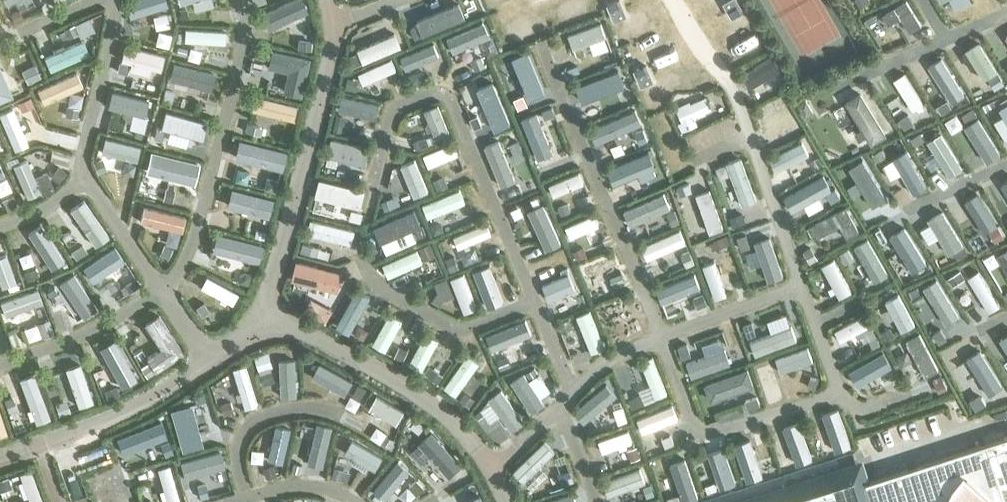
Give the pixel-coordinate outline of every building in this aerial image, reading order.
[(26,16),(21,6),(17,8),(15,4),(13,5),(11,2),(10,3),(8,0),(3,0),(13,22),(26,16)] [(164,2),(163,0),(132,0),(128,1),(131,12),(164,2)] [(308,12),(303,0),(289,0),(262,13),(269,29),(308,12)] [(171,34),(168,14),(153,16),(156,30),(160,29),(162,36),(171,34)] [(417,41),(449,27),(445,16),(426,23),(425,19),(415,23),(417,27),(412,29),(417,41)] [(492,52),(481,22),(470,27),(481,56),(492,52)] [(601,38),(596,27),(566,39),(570,49),(587,43),(589,48),(598,45),(596,40),(601,38)] [(225,43),(226,31),(185,29),(185,41),(196,41),(196,46),(204,46),(204,42),(225,43)] [(351,57),(349,68),(350,69),(402,46),(396,33),(358,49),(359,51),(350,55),(351,57)] [(83,40),(45,57),(51,71),(89,54),(83,40)] [(123,55),(162,65),(165,54),(126,44),(123,55)] [(429,56),(425,45),(399,56),(404,67),(415,62),(417,66),(427,62),(425,57),(429,56)] [(310,58),(273,49),(268,68),(287,73),(283,92),(301,96),(310,58)] [(495,61),(508,91),(519,87),(506,57),(495,61)] [(364,84),(396,70),(391,59),(359,73),(364,84)] [(501,96),(487,63),(476,68),(489,100),(501,96)] [(171,80),(212,90),(215,73),(175,64),(171,80)] [(41,77),(35,65),(22,71),(28,83),(41,77)] [(0,66),(0,102),(13,96),(0,66)] [(751,88),(766,79),(758,66),(743,76),(751,88)] [(44,104),(83,86),(77,73),(38,90),(44,104)] [(618,106),(604,74),(593,78),(606,111),(618,106)] [(548,99),(543,88),(512,102),(516,113),(548,99)] [(116,105),(149,112),(152,100),(119,92),(116,105)] [(293,120),(297,106),(256,96),(252,110),(293,120)] [(375,117),(378,105),(344,96),(341,108),(375,117)] [(709,102),(706,97),(690,104),(696,117),(712,110),(711,107),(713,106),(710,102),(709,102)] [(761,123),(787,109),(781,99),(756,113),(761,123)] [(682,131),(698,124),(695,116),(693,117),(687,103),(677,108),(683,121),(679,123),(682,131)] [(509,116),(504,105),(471,118),(476,129),(492,123),(494,127),(507,122),(505,117),(509,116)] [(448,131),(437,106),(427,110),(437,136),(448,131)] [(12,108),(0,113),(0,116),(15,150),(28,145),(12,108)] [(158,126),(199,137),(203,121),(163,110),(158,126)] [(625,125),(620,114),(593,126),(597,137),(625,125)] [(533,154),(564,141),(559,130),(529,143),(533,154)] [(102,152),(136,161),(140,147),(105,138),(102,152)] [(365,158),(368,146),(335,138),(332,150),(365,158)] [(283,170),(287,151),(239,140),(235,158),(283,170)] [(458,154),(453,143),(424,155),(429,166),(458,154)] [(777,166),(800,154),(794,143),(771,156),(777,166)] [(525,157),(521,146),(495,157),(499,168),(505,165),(507,169),(515,165),(513,161),(525,157)] [(146,172),(194,184),(200,163),(152,151),(146,172)] [(643,165),(639,155),(612,166),(616,176),(643,165)] [(752,189),(740,157),(729,162),(741,193),(752,189)] [(327,159),(324,171),(336,174),(336,173),(345,175),(347,168),(338,166),(340,161),(327,159)] [(41,191),(27,160),(13,166),(27,197),(41,191)] [(430,193),(420,166),(408,170),(419,197),(430,193)] [(583,181),(578,171),(550,183),(554,193),(565,189),(566,193),(582,186),(580,182),(583,181)] [(643,193),(653,189),(646,171),(636,175),(643,193)] [(791,208),(827,188),(820,175),(784,196),(791,208)] [(358,202),(361,188),(322,178),(318,192),(358,202)] [(543,198),(539,187),(512,198),(517,210),(528,205),(530,209),(537,206),(536,202),(543,198)] [(269,217),(273,199),(231,189),(227,206),(269,217)] [(465,202),(460,189),(424,204),(429,217),(465,202)] [(724,229),(710,189),(696,194),(710,233),(724,229)] [(672,201),(667,190),(632,206),(637,217),(672,201)] [(731,225),(762,214),(758,202),(727,213),(731,225)] [(76,210),(90,232),(100,226),(85,203),(76,210)] [(846,206),(808,227),(814,239),(840,225),(847,238),(860,231),(846,206)] [(141,221),(182,231),(185,217),(144,207),(141,221)] [(418,220),(413,209),(381,223),(386,234),(405,225),(407,229),(413,226),(412,223),(418,220)] [(601,223),(597,212),(568,223),(572,235),(588,228),(589,231),(596,229),(595,225),(601,223)] [(351,244),(355,230),(311,219),(307,233),(351,244)] [(491,234),(487,223),(454,237),(459,248),(491,234)] [(67,261),(44,227),(34,234),(57,268),(67,261)] [(561,239),(557,229),(528,241),(533,251),(548,245),(551,250),(558,247),(555,242),(561,239)] [(686,243),(680,230),(642,246),(648,260),(686,243)] [(258,262),(263,245),(217,234),(212,251),(258,262)] [(888,274),(868,239),(855,247),(875,282),(888,274)] [(423,262),(417,250),(383,264),(389,277),(406,270),(409,277),(424,271),(421,263),(423,262)] [(765,285),(753,251),(742,255),(754,289),(765,285)] [(119,252),(106,260),(128,292),(140,284),(119,252)] [(8,254),(0,257),(0,277),(4,287),(19,281),(8,254)] [(617,264),(613,254),(586,264),(590,275),(603,270),(605,275),(614,271),(612,266),(617,264)] [(505,270),(500,259),(473,270),(477,281),(492,275),(494,280),(501,277),(499,272),(505,270)] [(852,291),(834,259),(822,265),(840,298),(852,291)] [(338,292),(343,272),(297,260),(292,280),(338,292)] [(715,261),(703,266),(716,299),(727,295),(715,261)] [(547,295),(579,281),(574,269),(542,283),(547,295)] [(64,280),(87,314),(98,306),(75,273),(64,280)] [(477,308),(464,274),(451,279),(465,313),(477,308)] [(232,305),(238,294),(207,277),(201,288),(221,298),(219,302),(225,305),(226,301),(232,305)] [(687,289),(683,278),(682,278),(657,288),(662,298),(673,294),(675,297),(683,294),(682,291),(687,289)] [(368,295),(356,288),(335,324),(348,331),(360,309),(365,312),(371,302),(366,299),(368,295)] [(6,316),(43,303),(38,289),(1,302),(6,316)] [(915,325),(899,295),(886,302),(889,308),(885,310),(891,320),(894,318),(902,332),(915,325)] [(802,326),(794,305),(783,309),(786,316),(780,318),(784,327),(783,327),(784,331),(790,328),(791,331),(802,326)] [(624,339),(610,306),(599,310),(613,343),(624,339)] [(605,347),(590,310),(577,315),(592,352),(605,347)] [(403,320),(390,313),(373,344),(386,351),(397,332),(401,334),(405,327),(400,325),(403,320)] [(184,353),(159,314),(144,323),(160,348),(146,357),(150,363),(142,369),(147,377),(184,353)] [(870,327),(864,315),(835,331),(841,341),(856,333),(859,338),(874,330),(871,326),(870,327)] [(54,333),(49,318),(37,323),(42,337),(54,333)] [(756,351),(745,322),(734,326),(745,355),(756,351)] [(492,347),(524,334),(520,323),(487,336),(492,347)] [(426,333),(410,364),(422,370),(432,352),(436,354),(440,347),(436,345),(439,340),(426,333)] [(905,348),(908,355),(913,356),(914,355),(921,369),(935,362),(920,333),(906,340),(909,346),(905,348)] [(720,356),(712,334),(701,338),(704,348),(701,349),(703,356),(707,354),(709,360),(720,356)] [(137,377),(117,341),(105,348),(117,370),(112,373),(116,381),(122,378),(125,384),(137,377)] [(781,372),(813,361),(808,347),(776,358),(781,372)] [(889,362),(883,351),(849,370),(854,381),(889,362)] [(480,363),(468,355),(445,387),(457,395),(480,363)] [(667,393),(653,356),(641,360),(656,398),(667,393)] [(346,377),(315,361),(309,371),(323,379),(320,385),(330,390),(334,384),(340,388),(346,377)] [(739,383),(771,372),(767,361),(735,373),(739,383)] [(96,401),(83,363),(68,368),(81,406),(96,401)] [(296,395),(295,363),(283,364),(284,395),(296,395)] [(518,389),(550,376),(544,363),(513,376),(518,389)] [(258,404),(246,365),(233,369),(241,392),(237,393),(239,400),(243,399),(246,408),(258,404)] [(264,385),(276,381),(272,368),(255,373),(259,385),(264,384),(264,385)] [(50,418),(34,374),(20,379),(31,409),(27,410),(30,419),(34,417),(36,423),(50,418)] [(701,398),(732,386),(728,375),(697,387),(701,398)] [(616,388),(608,380),(588,400),(596,408),(605,400),(608,403),(618,394),(614,390),(616,388)] [(506,394),(497,387),(474,414),(484,422),(506,394)] [(404,411),(377,395),(369,409),(396,424),(404,411)] [(171,409),(183,451),(201,446),(188,404),(171,409)] [(850,443),(838,409),(827,413),(839,446),(850,443)] [(628,420),(624,410),(612,415),(613,418),(608,421),(611,428),(628,420)] [(655,437),(645,412),(634,417),(645,442),(655,437)] [(812,456),(801,421),(790,425),(798,449),(794,451),(797,459),(801,458),(801,459),(812,456)] [(133,447),(163,434),(159,423),(128,436),(133,447)] [(325,459),(332,428),(320,426),(316,444),(313,443),(312,448),(315,449),(313,456),(325,459)] [(283,461),(291,431),(279,428),(275,446),(272,446),(271,451),(273,452),(272,458),(283,461)] [(634,439),(630,428),(595,440),(599,452),(622,443),(623,447),(629,445),(628,441),(634,439)] [(462,465),(432,431),(419,442),(449,476),(462,465)] [(863,485),(868,501),(1006,501),(1006,438),(863,485)] [(375,470),(383,457),(353,440),(346,453),(375,470)] [(524,478),(554,449),(545,440),(516,469),(524,478)] [(776,469),(765,440),(754,444),(760,460),(756,462),(758,468),(762,467),(764,474),(776,469)] [(738,483),(728,454),(717,457),(724,476),(718,478),(722,489),(738,483)] [(700,497),(687,457),(675,460),(683,484),(678,485),(681,494),(686,492),(689,501),(700,497)] [(702,501),(801,501),(839,489),(828,458),(702,501)] [(399,461),(377,488),(386,495),(398,481),(401,484),(405,480),(401,477),(408,468),(399,461)] [(169,465),(158,468),(164,490),(160,491),(162,500),(167,499),(168,501),(180,501),(169,465)] [(641,479),(637,468),(603,480),(607,491),(618,487),(619,492),(630,488),(629,483),(641,479)] [(31,470),(20,474),(30,501),(43,501),(31,470)] [(185,473),(193,500),(204,497),(196,470),(185,473)]
